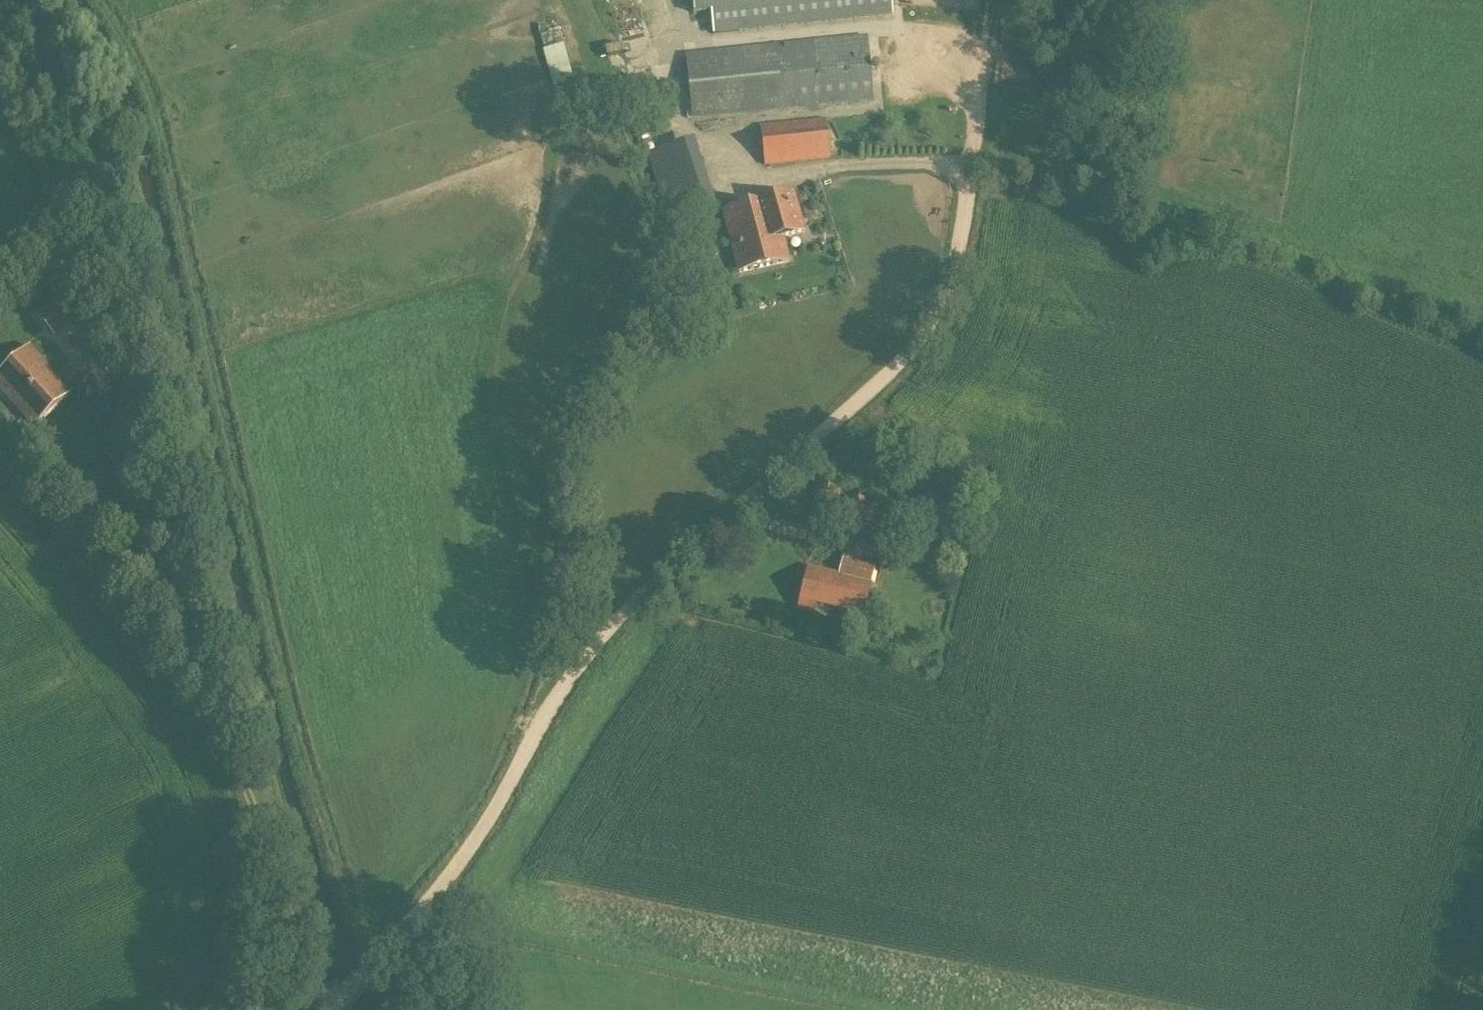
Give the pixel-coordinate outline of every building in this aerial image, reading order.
[(693,11),(710,10),(712,34),(892,17),(891,0),(691,0),(693,11)] [(538,30),(559,109),(579,103),(558,24),(538,30)] [(685,52),(692,117),(873,99),(868,34),(685,52)] [(831,158),(826,117),(759,124),(764,165),(831,158)] [(693,138),(646,154),(670,226),(717,210),(693,138)] [(794,192),(723,211),(740,274),(790,260),(784,238),(805,232),(794,192)] [(0,373),(0,389),(34,426),(72,392),(30,346),(0,373)] [(834,526),(872,534),(876,504),(840,496),(835,522),(834,526)] [(863,615),(875,566),(842,558),(839,573),(808,566),(800,600),(846,611),(842,627),(859,631),(862,615),(863,615)] [(275,975),(277,981),(285,979),(283,973),(275,975)]
